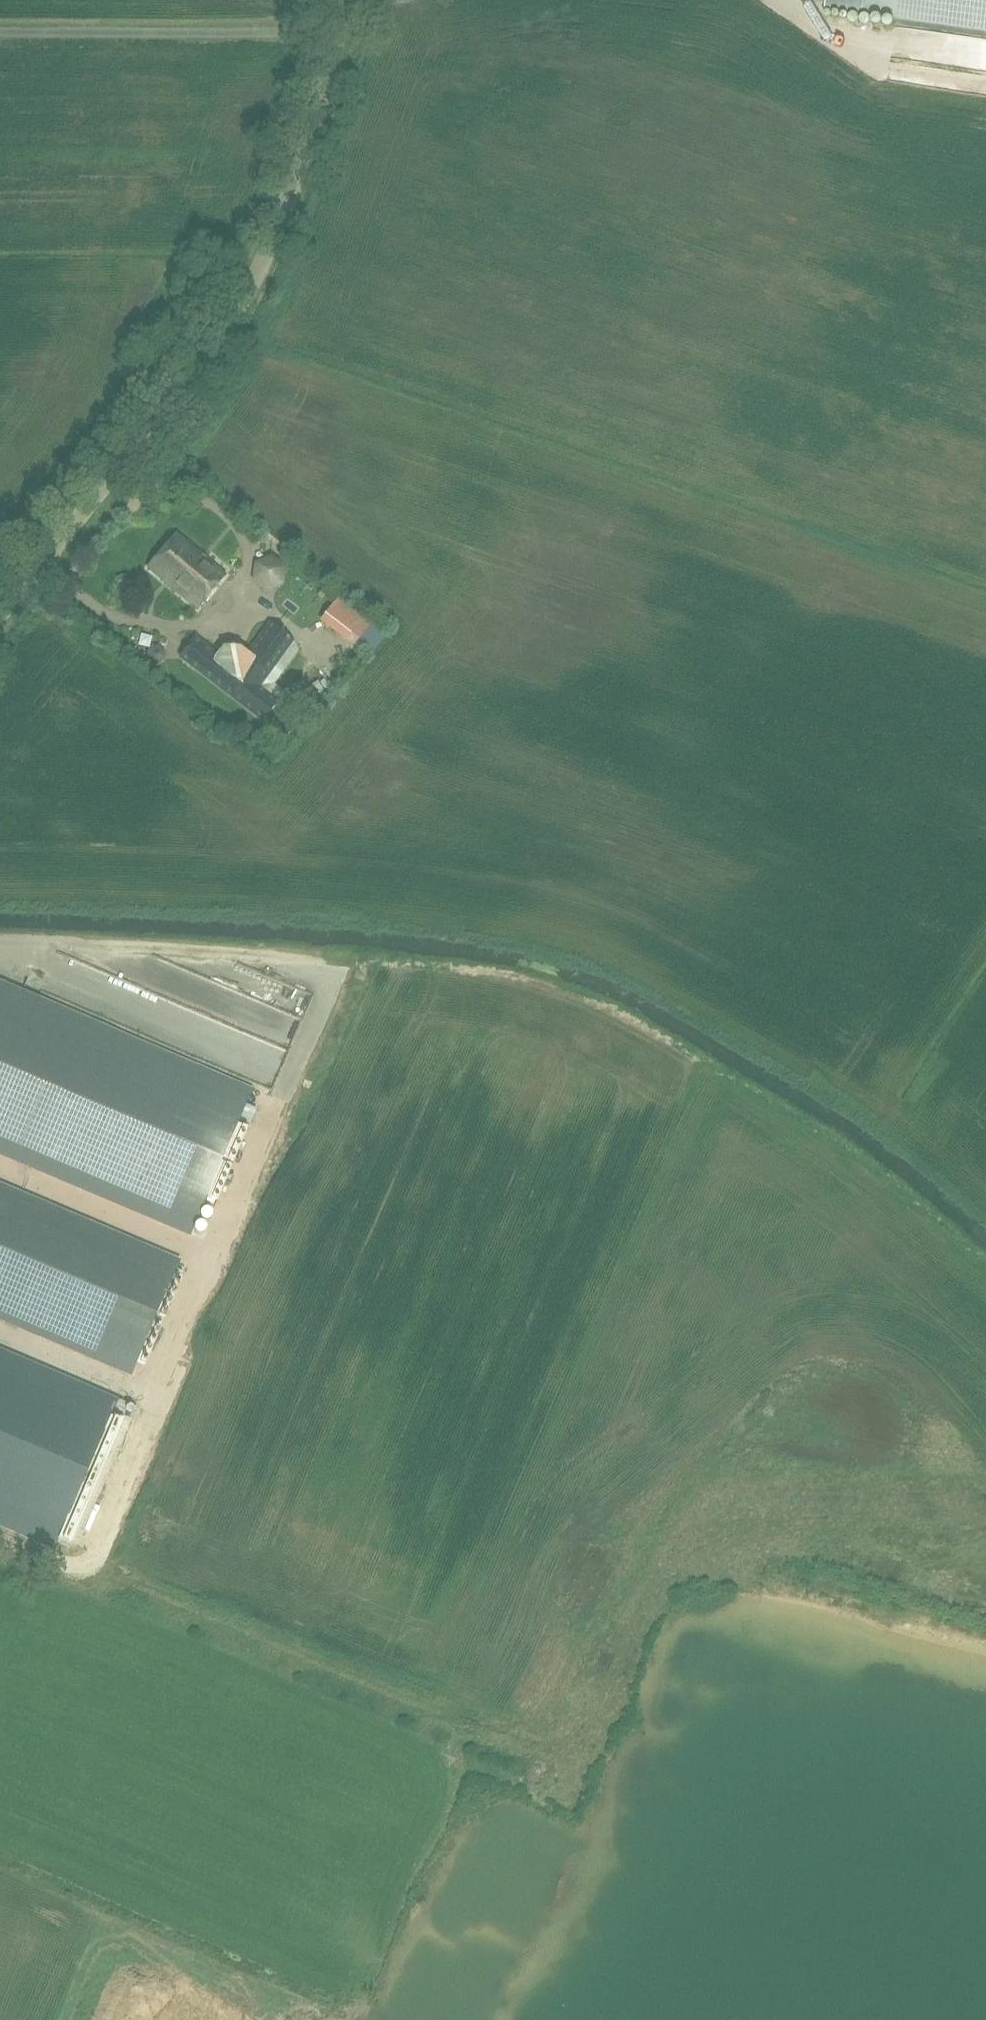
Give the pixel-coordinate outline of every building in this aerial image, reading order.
[(825,10),(985,33),(985,0),(826,0),(825,10)] [(225,575),(201,554),(177,533),(148,567),(197,608),(225,575)] [(272,559),(258,565),(256,580),(269,589),(283,583),(285,567),(272,559)] [(372,621),(338,597),(321,621),(354,645),(372,621)] [(292,641),(268,624),(246,655),(241,651),(222,650),(219,655),(196,637),(180,658),(262,721),(278,701),(259,686),(292,641)] [(0,982),(0,1154),(189,1235),(202,1204),(213,1208),(249,1125),(238,1120),(251,1089),(0,982)] [(130,1374),(136,1361),(142,1363),(159,1325),(152,1322),(156,1313),(162,1316),(183,1267),(177,1264),(179,1260),(0,1184),(0,1320),(130,1374)] [(0,1348),(0,1526),(54,1549),(118,1398),(0,1348)]
